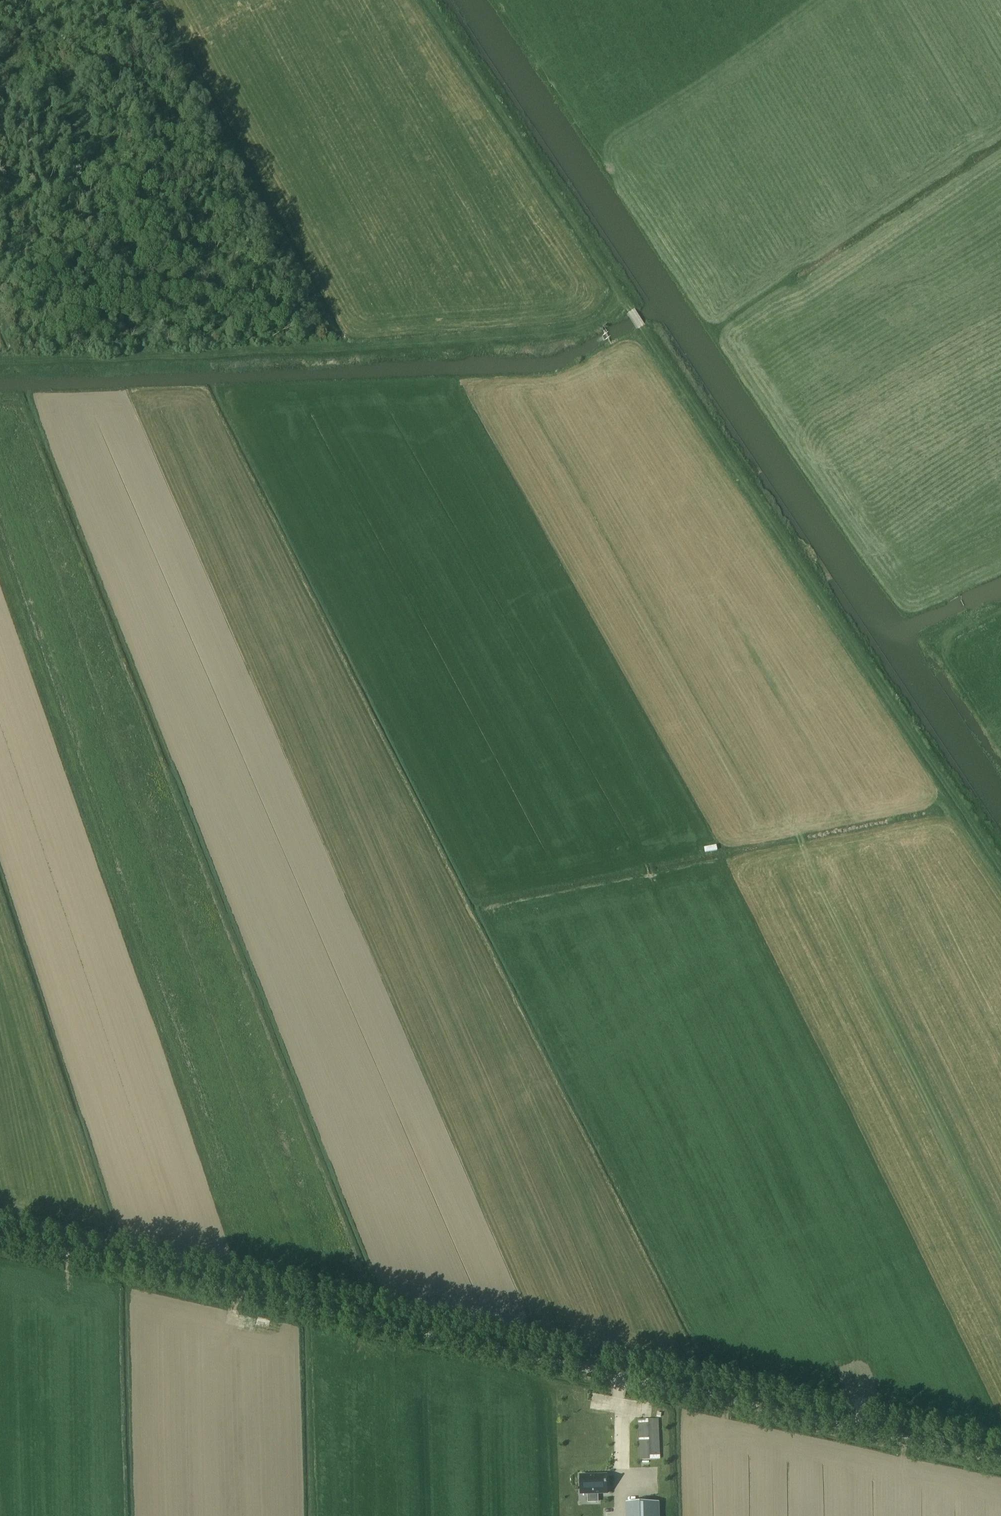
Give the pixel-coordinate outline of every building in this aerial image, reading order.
[(718,844),(705,847),(706,853),(719,850),(718,844)] [(641,1459),(662,1458),(661,1418),(640,1419),(641,1459)] [(607,1476),(581,1476),(581,1494),(607,1494),(607,1476)] [(627,1503),(628,1515),(659,1515),(658,1503),(627,1503)]
